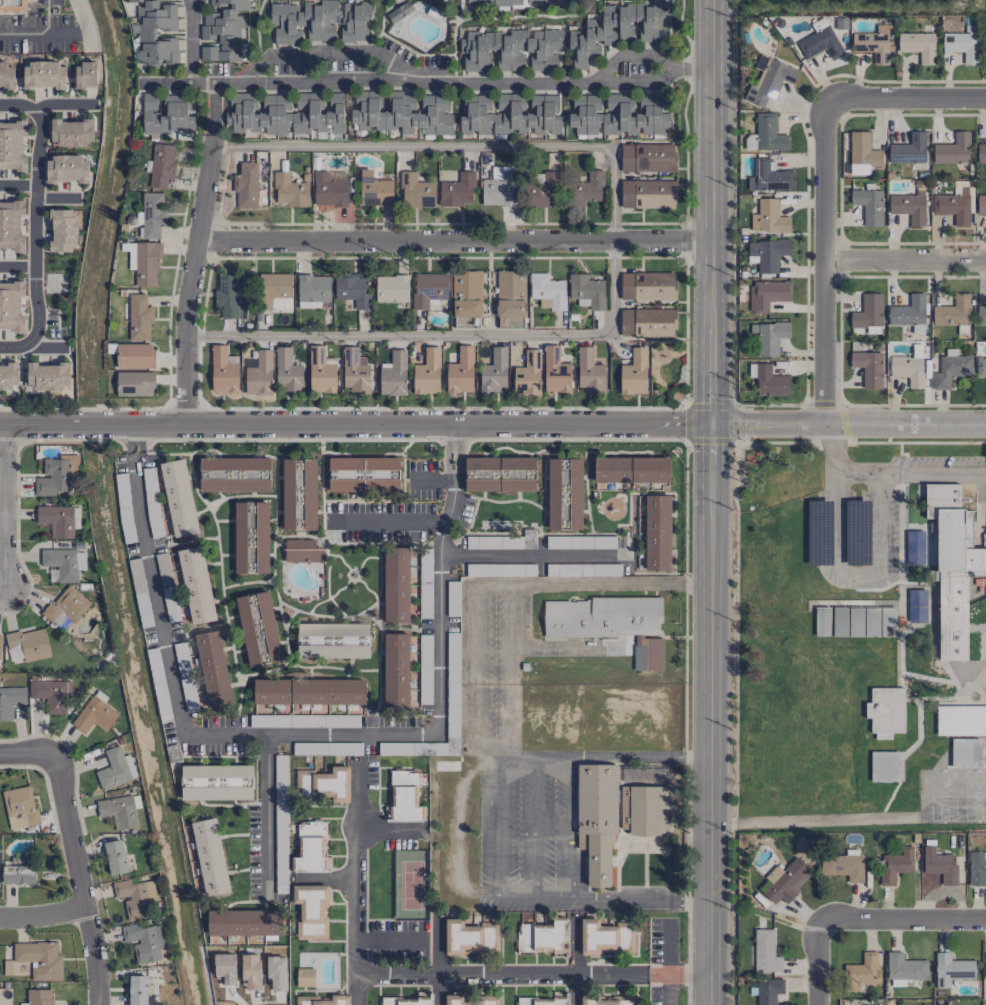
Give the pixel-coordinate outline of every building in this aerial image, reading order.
[(162,67),(179,64),(175,38),(157,40),(156,33),(178,29),(175,3),(158,6),(157,0),(131,0),(131,5),(136,4),(137,17),(136,17),(144,70),(162,67)] [(241,18),(236,10),(248,11),(248,3),(248,2),(248,0),(210,0),(210,6),(221,6),(221,20),(217,13),(202,13),(202,40),(208,40),(219,34),(219,51),(216,47),(201,46),(200,61),(241,61),(241,18)] [(269,28),(274,28),(273,43),(300,45),(301,27),(307,27),(307,40),(334,41),(334,24),(342,25),(342,41),(368,42),(370,4),(338,3),(338,0),(327,0),(317,0),(317,2),(303,2),(303,11),(298,11),(298,5),(270,4),(269,28)] [(392,24),(414,9),(407,0),(386,15),(392,24)] [(665,42),(665,30),(663,24),(670,24),(670,2),(632,2),(614,11),(614,6),(601,6),(595,19),(585,19),(580,31),(568,31),(568,50),(573,50),(573,70),(587,70),(587,59),(599,59),(599,45),(617,45),(617,41),(633,41),(633,22),(639,20),(639,42),(665,42)] [(796,42),(804,59),(825,49),(830,59),(843,53),(830,25),(796,42)] [(888,26),(875,26),(875,33),(852,33),(852,52),(873,52),(873,65),(888,65),(888,26)] [(964,52),(963,64),(978,65),(979,27),(965,26),(965,34),(942,33),(942,52),(964,52)] [(561,30),(533,30),(527,30),(510,30),(508,35),(500,33),(476,33),(472,32),(466,32),(466,38),(459,38),(459,53),(469,53),(463,71),(490,72),(490,50),(500,50),(497,59),(497,70),(522,71),(523,67),(523,52),(534,52),(530,66),(530,71),(556,71),(556,51),(561,51),(561,30)] [(920,53),(919,65),(934,65),(935,34),(898,32),(897,52),(920,53)] [(799,69),(760,56),(757,67),(763,69),(765,63),(767,63),(758,91),(747,87),(743,101),(763,108),(767,97),(775,99),(781,81),(794,85),(799,69)] [(13,89),(14,63),(0,63),(0,89),(13,89)] [(24,63),(23,88),(65,89),(65,63),(24,63)] [(75,89),(97,90),(97,63),(75,63),(75,89)] [(451,137),(453,115),(447,110),(449,97),(422,94),(414,94),(403,96),(403,92),(389,90),(388,101),(390,112),(383,113),(381,101),(382,89),(356,93),(354,106),(351,110),(350,123),(356,124),(358,130),(368,131),(369,128),(384,130),(400,127),(401,134),(417,135),(423,134),(451,137)] [(343,133),(343,94),(330,94),(330,112),(323,112),(323,93),(294,93),(294,134),(310,134),(310,131),(329,131),(329,132),(343,133)] [(142,133),(194,133),(194,116),(187,116),(187,95),(163,95),(163,112),(157,112),(157,94),(142,94),(142,133)] [(288,94),(263,95),(263,113),(256,113),(255,94),(229,94),(229,110),(226,110),(226,128),(264,127),(264,135),(288,135),(288,94)] [(460,134),(470,134),(490,134),(517,134),(517,133),(530,133),(530,135),(544,135),(544,133),(561,133),(561,116),(557,116),(557,95),(530,95),(530,113),(523,113),(523,94),(497,94),(497,114),(490,114),(490,96),(466,96),(466,115),(460,115),(460,134)] [(639,135),(663,135),(663,128),(668,128),(667,95),(639,96),(639,113),(633,113),(632,95),(606,95),(606,114),(600,114),(599,96),(572,96),(573,112),(568,112),(569,127),(575,127),(575,135),(639,134),(639,135)] [(786,150),(786,135),(775,135),(775,113),(756,113),(756,150),(786,150)] [(92,146),(93,121),(51,119),(50,144),(92,146)] [(0,121),(0,171),(26,171),(26,155),(22,155),(22,135),(27,135),(27,121),(0,121)] [(882,150),(869,150),(869,132),(850,131),(849,175),(869,175),(869,166),(881,166),(882,150)] [(932,163),(970,163),(969,131),(954,131),(954,144),(932,144),(932,163)] [(925,163),(925,132),(910,132),(910,144),(888,143),(888,163),(925,163)] [(675,143),(621,145),(621,173),(675,171),(675,143)] [(150,188),(166,189),(167,178),(173,179),(175,145),(153,144),(150,188)] [(985,163),(985,144),(977,144),(977,163),(985,163)] [(87,156),(46,157),(46,183),(88,182),(87,156)] [(774,171),(774,160),(754,160),(754,177),(748,177),(748,191),(792,191),(792,171),(774,171)] [(256,162),(239,163),(240,175),(234,175),(235,209),(257,208),(256,162)] [(481,206),(514,206),(515,168),(492,167),(491,179),(482,179),(481,206)] [(392,206),(392,180),(373,181),(372,170),(360,170),(360,206),(392,206)] [(584,208),(584,201),(602,201),(602,171),(588,170),(587,181),(566,181),(566,207),(584,208)] [(309,182),(290,183),(290,171),(272,172),(273,204),(286,204),(286,207),(309,207),(309,182)] [(313,206),(346,207),(347,172),(314,171),(313,206)] [(435,182),(416,182),(416,171),(401,171),(401,207),(435,208),(435,182)] [(458,182),(440,182),(439,206),(473,206),(474,171),(458,171),(458,182)] [(521,206),(557,207),(558,175),(528,173),(527,184),(522,183),(521,206)] [(621,207),(675,209),(675,181),(622,179),(621,207)] [(932,215),(954,215),(954,227),(968,227),(968,215),(972,215),(972,182),(954,182),(954,195),(932,195),(932,215)] [(910,227),(925,226),(925,187),(916,187),(916,195),(888,195),(888,214),(910,214),(910,227)] [(881,190),(850,191),(850,206),(862,205),(862,227),(882,227),(881,190)] [(165,193),(142,193),(141,212),(136,212),(136,224),(142,224),(142,239),(159,239),(160,227),(164,227),(165,193)] [(977,195),(977,214),(985,214),(985,195),(977,195)] [(778,199),(758,198),(758,214),(750,214),(750,231),(790,232),(790,217),(777,216),(778,199)] [(22,214),(25,214),(24,201),(0,201),(0,249),(13,249),(13,252),(22,252),(22,214)] [(75,209),(50,210),(51,242),(49,242),(49,252),(76,252),(75,209)] [(777,274),(778,255),(790,255),(790,241),(748,240),(747,256),(758,256),(757,273),(777,274)] [(159,242),(135,242),(134,287),(158,287),(159,242)] [(481,271),(452,271),(452,317),(482,317),(481,271)] [(524,317),(525,271),(497,271),(496,317),(524,317)] [(675,300),(675,272),(620,273),(621,300),(675,300)] [(291,273),(257,274),(257,310),(291,310),(291,273)] [(447,274),(414,273),(413,310),(428,310),(428,299),(447,299),(447,274)] [(548,273),(530,273),(530,299),(550,299),(550,311),(565,311),(565,280),(548,280),(548,273)] [(238,274),(216,275),(216,307),(221,307),(221,319),(238,319),(238,305),(244,305),(244,291),(238,291),(238,274)] [(604,310),(604,280),(588,280),(588,274),(569,274),(569,299),(590,298),(590,310),(604,310)] [(330,275),(297,275),(298,308),(328,308),(328,301),(330,301),(330,275)] [(375,302),(408,303),(408,276),(375,275),(375,302)] [(369,310),(368,276),(334,276),(335,300),(354,299),(354,310),(369,310)] [(22,295),(25,295),(25,279),(13,279),(13,282),(0,282),(0,331),(13,331),(13,333),(22,333),(22,295)] [(750,313),(768,313),(768,302),(791,301),(790,281),(749,282),(750,313)] [(881,327),(882,294),(861,293),(861,312),(850,312),(850,326),(881,327)] [(888,306),(888,325),(924,324),(924,293),(909,293),(910,306),(888,306)] [(969,325),(968,293),(953,294),(954,306),(933,306),(933,326),(969,325)] [(150,340),(150,324),(153,324),(153,306),(146,306),(146,294),(128,294),(129,340),(150,340)] [(985,324),(985,307),(976,307),(976,324),(985,324)] [(675,309),(621,309),(620,337),(675,337),(675,309)] [(778,357),(778,338),(789,338),(790,323),(758,323),(757,356),(778,357)] [(153,369),(154,344),(116,344),(116,368),(153,369)] [(238,356),(226,356),(226,345),(209,345),(209,392),(237,392),(238,356)] [(472,393),(473,346),(458,345),(458,363),(446,363),(446,392),(472,393)] [(544,392),(570,392),(570,363),(559,363),(559,345),(543,346),(544,392)] [(336,393),(335,359),(324,359),(324,346),(315,346),(315,364),(309,364),(310,393),(336,393)] [(506,391),(507,347),(492,346),(491,364),(480,364),(479,391),(506,391)] [(578,391),(604,390),(604,364),(592,365),(592,346),(577,347),(578,391)] [(290,347),(275,347),(276,385),(282,385),(282,392),(302,392),(302,365),(290,365),(290,347)] [(343,392),(368,392),(369,357),(357,357),(357,348),(344,347),(343,392)] [(439,394),(440,347),(425,347),(424,365),(413,365),(412,393),(439,394)] [(647,394),(646,347),(631,347),(631,365),(619,365),(620,394),(647,394)] [(256,350),(257,368),(245,368),(246,396),(272,395),(271,349),(256,350)] [(405,349),(391,350),(391,367),(379,367),(380,395),(406,395),(405,349)] [(540,349),(525,350),(525,367),(513,367),(514,395),(540,394),(540,349)] [(882,353),(850,352),(849,367),(863,368),(862,389),(881,389),(882,353)] [(949,389),(949,376),(972,376),(972,356),(939,357),(940,373),(933,373),(933,390),(949,389)] [(923,388),(922,357),(890,357),(890,377),(908,377),(908,389),(923,388)] [(977,357),(976,377),(985,377),(985,357),(977,357)] [(17,389),(17,362),(8,362),(8,365),(0,365),(0,389),(17,389)] [(62,389),(62,385),(69,385),(69,363),(27,363),(27,389),(62,389)] [(789,375),(771,375),(771,364),(757,363),(756,395),(789,396),(789,375)] [(116,396),(154,396),(154,373),(116,372),(116,396)] [(71,491),(71,474),(77,474),(77,454),(60,455),(60,459),(43,459),(43,477),(34,477),(34,496),(55,496),(55,491),(71,491)] [(329,493),(400,491),(399,457),(328,458),(329,493)] [(465,491),(535,492),(536,458),(465,457),(465,491)] [(669,458),(594,457),(594,482),(669,483),(669,458)] [(271,492),(270,458),(200,458),(200,492),(271,492)] [(548,530),(560,530),(560,458),(548,458),(548,530)] [(198,533),(184,459),(160,464),(173,537),(198,533)] [(282,530),(295,531),(295,486),(303,486),(304,459),(283,459),(282,530)] [(317,530),(316,459),(304,459),(304,530),(317,530)] [(569,530),(582,530),(582,459),(570,459),(569,530)] [(646,571),(671,571),(670,496),(645,496),(646,571)] [(246,573),(247,501),(234,501),(233,573),(246,573)] [(256,501),(256,573),(268,574),(269,501),(256,501)] [(73,539),(73,506),(36,506),(36,523),(50,523),(50,539),(73,539)] [(924,565),(925,531),(907,531),(906,564),(924,565)] [(322,539),(283,540),(283,562),(322,562),(322,539)] [(191,625),(216,620),(202,546),(177,551),(191,625)] [(408,623),(410,548),(385,548),(383,623),(408,623)] [(85,550),(40,550),(40,567),(57,567),(57,582),(78,582),(78,569),(84,570),(85,550)] [(42,614),(58,628),(66,618),(73,624),(91,603),(67,584),(42,614)] [(926,590),(909,589),(908,622),(925,622),(926,590)] [(281,661),(269,591),(235,597),(248,667),(261,665),(254,626),(263,624),(269,663),(281,661)] [(544,637),(661,636),(661,598),(543,599),(544,637)] [(369,658),(369,624),(297,624),(297,657),(369,658)] [(50,657),(43,627),(5,636),(11,661),(23,658),(24,663),(50,657)] [(233,705),(219,630),(194,635),(208,709),(233,705)] [(409,634),(384,633),(383,707),(408,708),(409,634)] [(663,671),(663,638),(647,638),(647,670),(663,671)] [(365,704),(365,679),(288,679),(288,673),(277,673),(277,679),(253,679),(253,704),(365,704)] [(28,698),(47,699),(46,714),(66,714),(66,696),(71,696),(71,682),(29,681),(28,698)] [(12,720),(12,705),(26,704),(26,687),(0,688),(0,721),(12,720)] [(903,688),(870,688),(870,698),(874,698),(874,703),(865,703),(865,718),(872,718),(872,740),(891,739),(891,733),(904,733),(903,688)] [(118,714),(92,695),(71,724),(84,734),(92,723),(105,732),(118,714)] [(985,735),(985,706),(937,705),(936,735),(985,735)] [(981,739),(951,739),(951,768),(981,768),(981,739)] [(95,771),(101,790),(137,778),(128,754),(123,756),(119,745),(103,750),(109,766),(95,771)] [(900,752),(870,751),(870,781),(899,782),(900,752)] [(617,764),(577,764),(576,850),(587,850),(587,887),(610,888),(611,835),(617,835),(617,764)] [(182,801),(253,800),(252,765),(181,766),(182,801)] [(423,821),(423,807),(418,807),(417,772),(390,772),(390,821),(423,821)] [(38,824),(31,785),(2,791),(9,830),(38,824)] [(669,787),(621,786),(621,794),(629,794),(629,819),(620,819),(620,830),(629,830),(629,836),(669,836),(669,787)] [(136,828),(133,796),(96,800),(98,817),(114,816),(115,830),(136,828)] [(205,897),(230,892),(216,818),(191,823),(205,897)] [(295,872),(326,872),(326,823),(299,823),(299,838),(303,838),(303,858),(295,858),(295,872)] [(128,872),(120,839),(103,844),(110,876),(128,872)] [(913,873),(913,846),(899,847),(899,854),(880,854),(880,886),(895,886),(894,873),(913,873)] [(957,886),(956,854),(935,855),(935,846),(923,846),(923,874),(941,873),(941,886),(957,886)] [(968,852),(968,886),(984,886),(984,878),(985,878),(985,852),(968,852)] [(862,855),(820,856),(821,875),(846,875),(847,883),(863,883),(862,855)] [(814,875),(797,858),(761,892),(773,904),(780,898),(785,902),(814,875)] [(36,884),(35,865),(28,866),(28,859),(3,860),(3,885),(36,884)] [(152,917),(150,904),(156,903),(153,880),(131,884),(130,879),(112,882),(115,900),(123,899),(127,921),(152,917)] [(297,940),(327,939),(327,922),(323,923),(323,904),(329,904),(328,885),(292,886),(292,903),(296,903),(297,940)] [(208,936),(282,935),(282,910),(207,911),(208,936)] [(499,953),(499,924),(463,924),(463,919),(445,919),(445,955),(463,955),(463,953),(499,953)] [(634,925),(599,924),(599,919),(583,919),(583,956),(599,956),(599,953),(634,953),(634,925)] [(568,920),(551,920),(551,925),(519,924),(519,952),(553,952),(553,956),(568,957),(568,920)] [(121,925),(123,943),(132,942),(135,964),(160,961),(158,949),(164,948),(161,925),(139,928),(138,923),(121,925)] [(773,956),(774,929),(755,929),(754,972),(782,972),(782,957),(773,956)] [(13,943),(13,962),(31,962),(31,981),(62,981),(62,954),(56,954),(56,943),(13,943)] [(862,951),(862,965),(846,964),(845,982),(875,983),(877,952),(862,951)] [(927,960),(902,961),(902,952),(887,952),(887,987),(904,987),(904,980),(927,980),(927,960)] [(950,979),(974,980),(975,961),(950,960),(950,953),(935,952),(935,989),(950,989),(950,979)] [(314,987),(314,969),(296,968),(296,986),(314,987)] [(128,976),(129,1004),(147,1004),(147,975),(128,976)] [(775,994),(784,994),(784,979),(756,980),(757,1004),(775,1004),(775,994)] [(51,989),(27,990),(27,1004),(52,1004),(51,989)] [(483,1001),(463,1001),(463,995),(448,995),(448,1004),(483,1004),(483,1001)] [(349,996),(295,996),(295,1004),(349,1004),(349,996)] [(519,1004),(568,1004),(568,996),(519,997),(519,1004)] [(634,996),(582,996),(582,1004),(634,1004),(634,996)]
